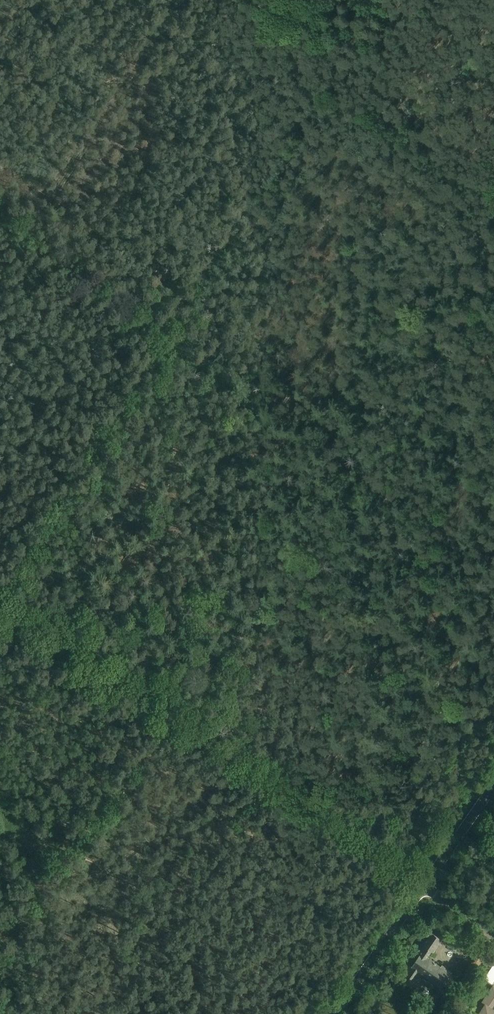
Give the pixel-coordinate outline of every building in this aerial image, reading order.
[(412,966),(444,987),(454,973),(433,958),(445,940),(434,932),(412,966)] [(493,985),(474,1013),(493,1013),(493,986),(493,985)]
